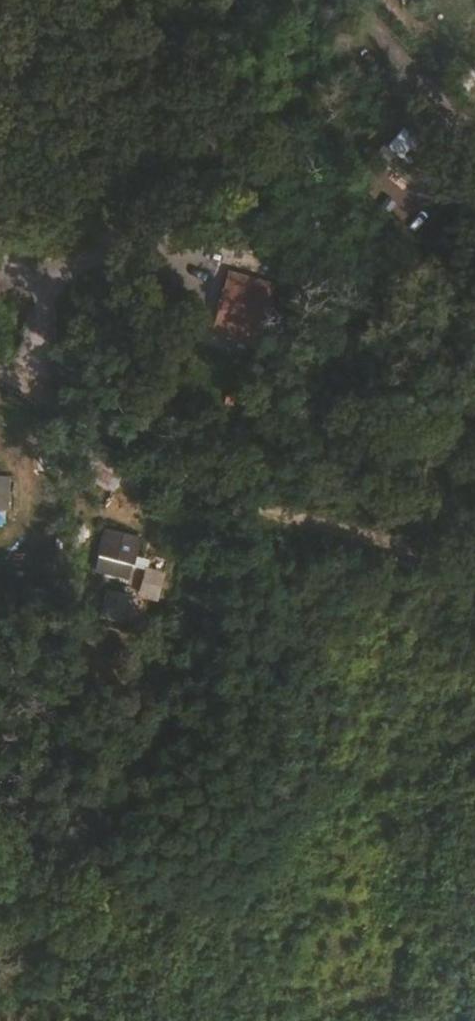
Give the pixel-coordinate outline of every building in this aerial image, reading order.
[(244,317),(251,295),(247,294),(240,316),(244,317)] [(251,295),(244,317),(262,324),(270,302),(251,295)] [(135,575),(136,535),(97,533),(96,574),(135,575)]
